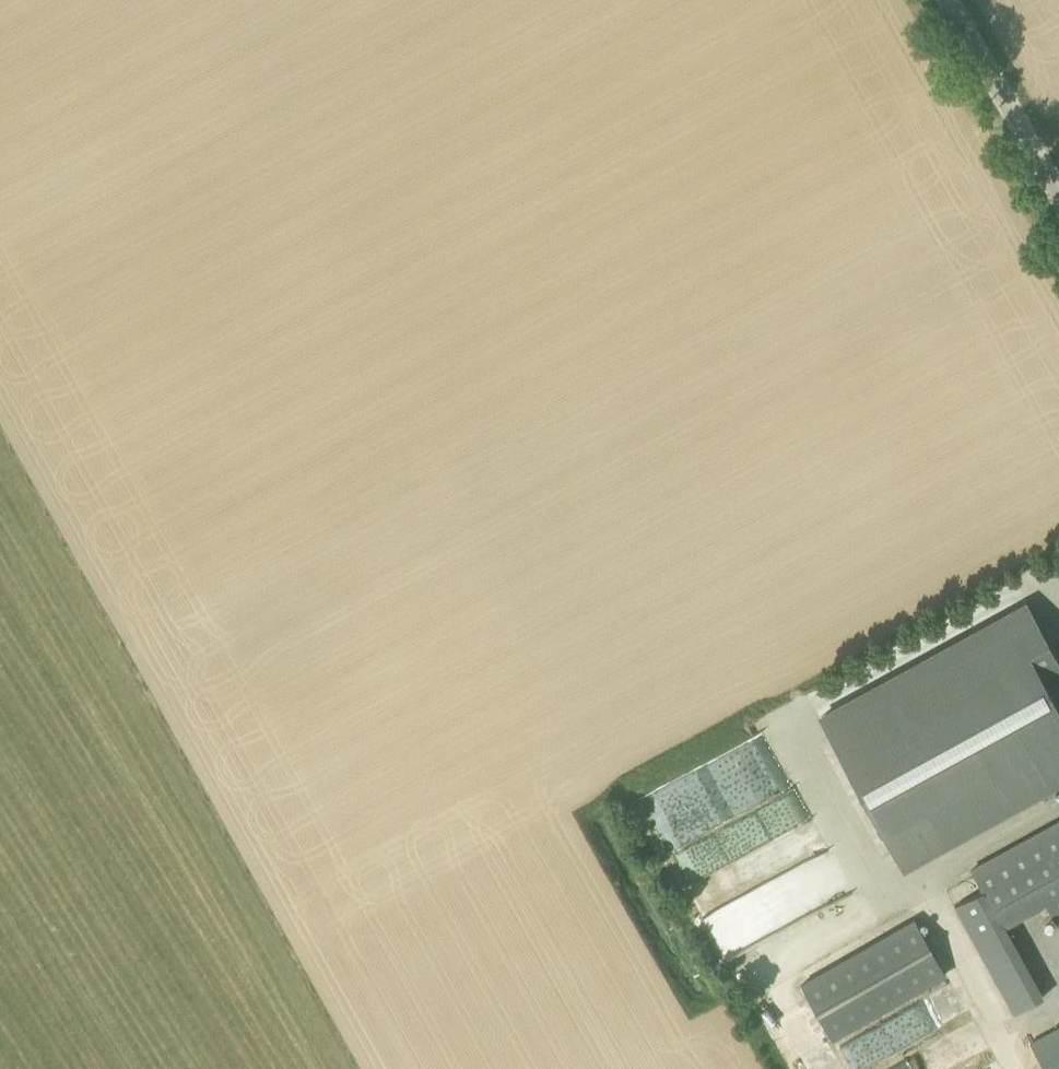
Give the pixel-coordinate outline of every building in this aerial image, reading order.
[(1016,611),(820,717),(901,867),(1058,781),(1058,660),(1028,604),(1016,611)] [(795,789),(672,845),(723,955),(853,896),(830,847),(804,859),(789,826),(808,818),(795,789)] [(954,905),(1013,1013),(1042,997),(1003,926),(1045,903),(1057,924),(1058,923),(1058,821),(971,869),(982,890),(954,905)] [(914,919),(801,984),(831,1039),(945,974),(914,919)] [(1030,1043),(1044,1068),(1058,1068),(1058,1027),(1030,1043)]
